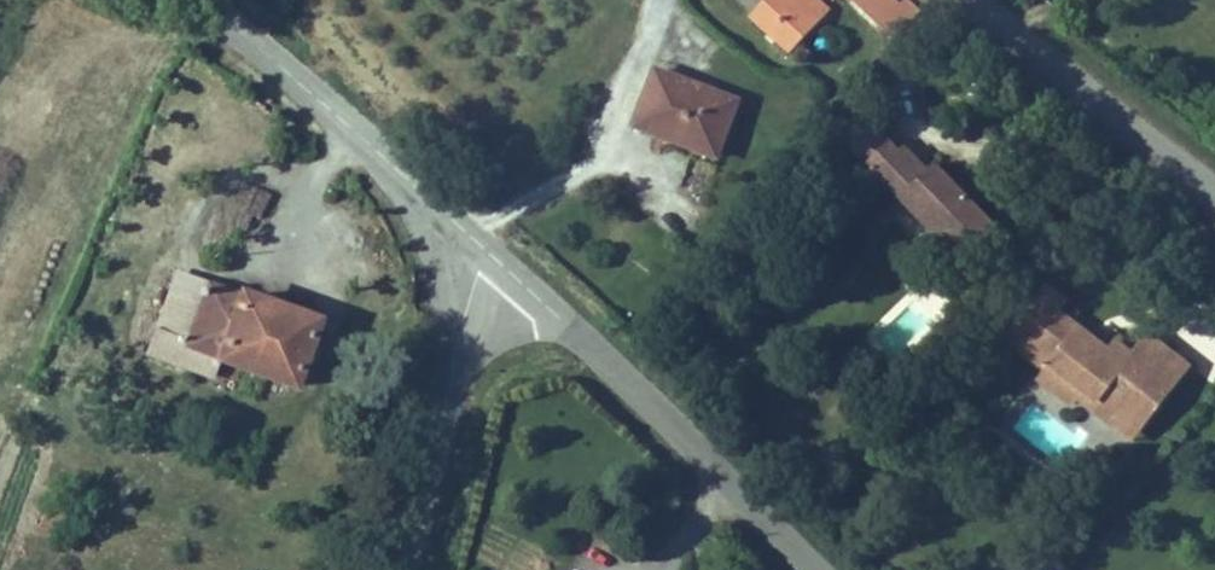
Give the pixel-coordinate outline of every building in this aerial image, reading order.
[(834,10),(822,0),(770,0),(752,21),(795,56),(834,10)] [(924,12),(910,0),(907,0),(903,5),(897,0),(856,0),(899,39),(924,12)] [(745,100),(658,69),(635,131),(722,163),(745,100)] [(871,167),(893,144),(866,118),(840,145),(866,171),(871,167)] [(1003,228),(938,164),(931,172),(908,149),(903,154),(893,144),(871,167),(969,263),(1003,228)] [(311,374),(328,323),(242,293),(241,295),(177,273),(148,356),(215,379),(219,366),(301,394),(308,373),(311,374)] [(1068,303),(1050,289),(1033,312),(1038,316),(1018,340),(1054,368),(1049,374),(1043,382),(1075,407),(1080,400),(1086,392),(1123,420),(1151,383),(1170,398),(1194,367),(1152,336),(1136,356),(1121,344),(1114,353),(1061,313),(1068,303)] [(1038,316),(1033,312),(1009,343),(1049,374),(1054,368),(1018,340),(1038,316)] [(1136,443),(1170,398),(1151,383),(1123,420),(1086,392),(1080,400),(1136,443)]
